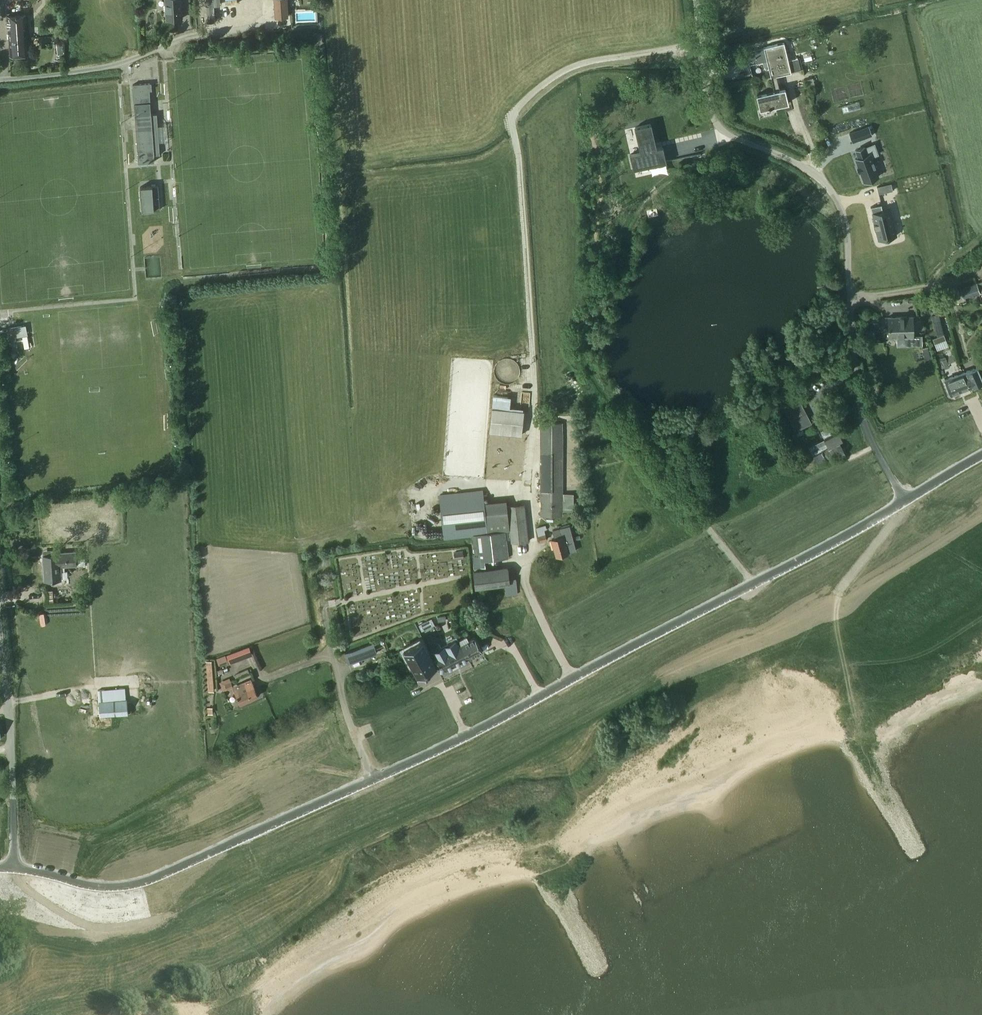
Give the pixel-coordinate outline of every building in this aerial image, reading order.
[(166,3),(164,5),(164,9),(166,11),(167,19),(182,18),(181,0),(166,0),(166,3)] [(207,22),(215,21),(214,6),(220,5),(220,0),(205,0),(207,22)] [(275,17),(288,16),(287,0),(274,0),(275,17)] [(8,16),(10,55),(28,53),(26,14),(8,16)] [(784,42),(791,71),(801,69),(798,58),(812,55),(811,51),(832,46),(833,50),(856,44),(851,26),(784,42)] [(791,72),(791,71),(784,42),(764,47),(746,51),(750,65),(767,61),(771,77),(779,75),(791,72)] [(152,83),(133,85),(135,103),(140,162),(155,161),(154,155),(160,154),(157,114),(151,114),(150,102),(151,102),(150,90),(152,90),(152,83)] [(785,88),(782,89),(774,91),(757,95),(760,110),(789,103),(785,88)] [(651,124),(636,127),(641,152),(631,154),(634,169),(666,162),(663,147),(656,148),(651,124)] [(870,127),(851,134),(854,143),(873,136),(870,127)] [(865,146),(856,150),(859,157),(856,158),(858,165),(857,166),(859,171),(860,171),(864,182),(871,179),(871,180),(873,179),(872,179),(879,176),(872,156),(879,154),(876,143),(865,147),(865,146)] [(877,187),(879,194),(893,190),(891,183),(877,187)] [(141,187),(142,210),(161,209),(159,185),(141,187)] [(881,204),(871,207),(879,240),(896,236),(890,209),(883,211),(881,204)] [(976,283),(960,287),(963,297),(979,293),(976,283)] [(886,337),(889,337),(889,338),(914,337),(913,316),(888,317),(888,329),(886,329),(884,330),(884,336),(886,337)] [(18,349),(16,337),(28,335),(26,325),(8,328),(10,338),(11,338),(13,350),(18,349)] [(933,339),(937,349),(948,345),(944,334),(933,339)] [(493,379),(492,344),(466,345),(466,360),(464,360),(465,380),(493,379)] [(973,387),(981,384),(981,379),(978,368),(967,372),(973,387)] [(956,376),(962,391),(973,387),(967,372),(956,376)] [(962,391),(956,376),(945,380),(951,395),(962,391)] [(493,395),(489,431),(521,435),(524,411),(510,409),(511,397),(493,395)] [(801,402),(785,410),(796,431),(812,423),(801,402)] [(818,407),(826,421),(832,418),(825,403),(818,407)] [(541,422),(541,460),(562,460),(563,423),(541,422)] [(839,442),(842,440),(833,422),(820,429),(827,443),(818,444),(817,442),(809,447),(815,458),(822,454),(826,461),(834,456),(836,461),(846,456),(840,443),(839,442)] [(563,493),(562,460),(541,460),(541,516),(563,517),(563,509),(574,509),(574,493),(563,493)] [(484,503),(484,502),(483,490),(440,495),(444,538),(475,535),(487,534),(484,503)] [(24,508),(23,501),(12,503),(13,510),(24,508)] [(545,525),(536,527),(540,542),(547,540),(544,529),(546,529),(545,525)] [(552,530),(555,539),(552,539),(556,556),(568,553),(576,551),(569,526),(552,530)] [(477,555),(474,555),(475,567),(482,567),(483,566),(485,566),(485,560),(509,558),(507,544),(506,532),(487,534),(475,535),(477,555)] [(51,550),(52,555),(44,555),(44,567),(46,567),(47,580),(61,579),(60,566),(77,565),(76,552),(61,553),(60,549),(51,550)] [(455,560),(464,558),(463,551),(454,552),(455,560)] [(508,568),(499,569),(500,585),(510,584),(508,568)] [(446,616),(449,622),(454,619),(451,613),(446,616)] [(419,625),(422,630),(434,624),(432,618),(419,625)] [(467,623),(453,630),(461,645),(468,659),(483,651),(467,623)] [(455,638),(444,643),(455,665),(468,659),(461,645),(459,646),(455,638)] [(417,677),(437,667),(433,659),(423,639),(403,649),(417,677)] [(345,653),(348,664),(377,653),(374,642),(345,653)] [(437,657),(433,659),(437,667),(439,670),(447,670),(455,665),(444,643),(432,649),(437,657)] [(248,648),(226,656),(229,664),(251,656),(248,648)] [(227,663),(225,657),(216,660),(219,666),(227,663)] [(233,687),(230,678),(220,682),(224,691),(233,687)] [(258,696),(254,686),(251,679),(246,682),(241,684),(242,686),(235,690),(241,703),(258,696)] [(129,715),(128,699),(126,699),(125,688),(98,690),(99,701),(100,717),(129,715)]
